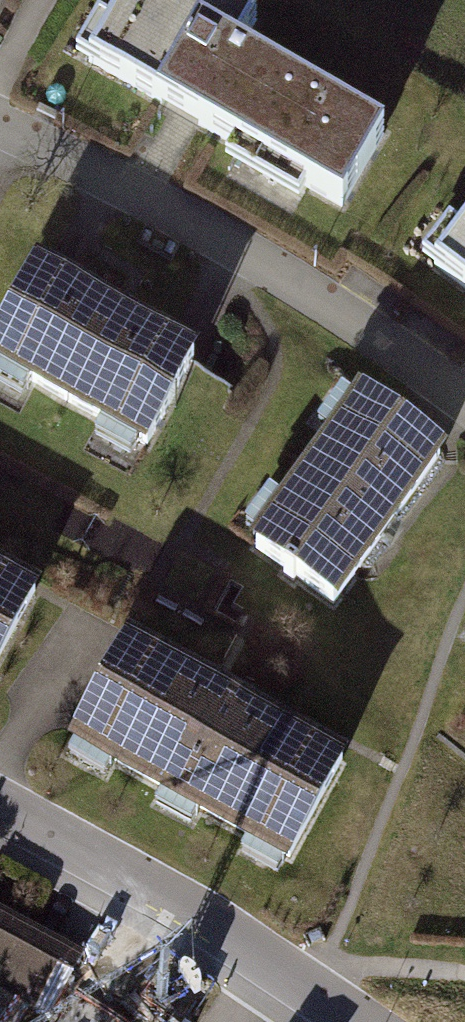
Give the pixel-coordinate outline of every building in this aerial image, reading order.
[(235,0),(110,0),(73,64),(347,222),(394,140),(242,52),(263,16),(235,0)] [(420,268),(464,300),(464,207),(420,268)] [(39,280),(0,348),(0,388),(139,468),(196,371),(39,280)] [(447,469),(361,410),(261,555),(348,614),(447,469)] [(39,600),(0,580),(0,673),(39,600)] [(348,771),(125,652),(68,758),(291,877),(348,771)] [(43,1014),(67,979),(77,956),(29,930),(0,983),(0,991),(43,1014)] [(67,979),(43,1014),(38,1021),(127,1021),(129,1020),(67,979)]
